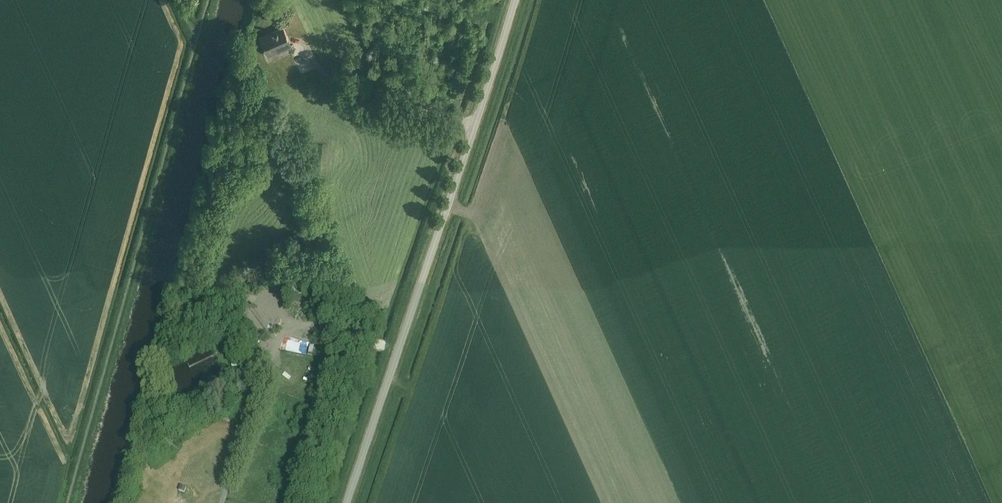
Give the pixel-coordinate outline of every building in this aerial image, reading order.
[(278,53),(292,46),(283,26),(260,36),(269,55),(277,52),(278,53)] [(288,287),(305,297),(311,289),(293,278),(288,287)]
